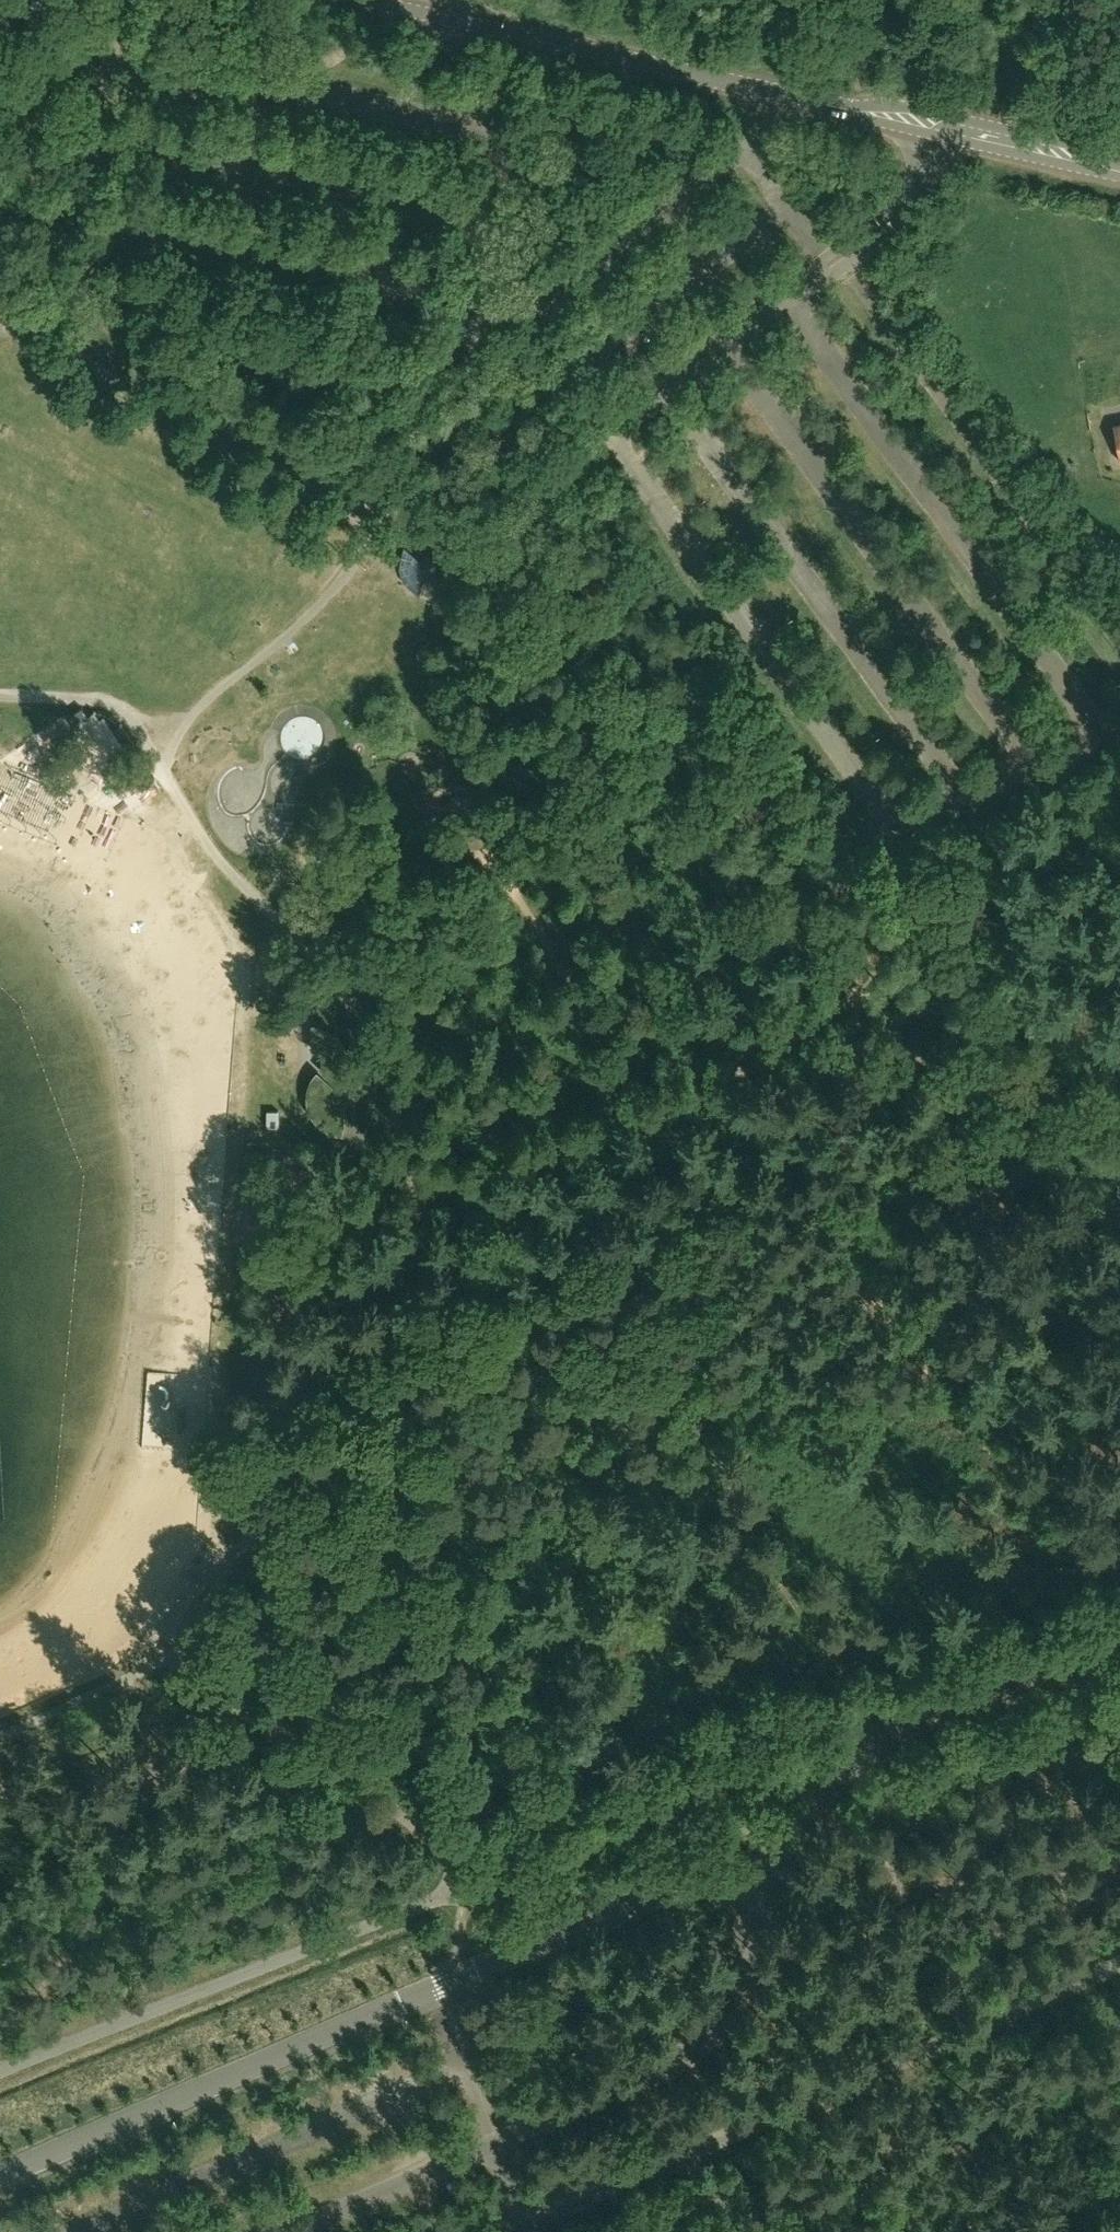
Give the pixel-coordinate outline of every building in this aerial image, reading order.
[(444,554),(430,551),(420,562),(424,576),(438,579),(448,568),(444,554)] [(340,1047),(337,1042),(333,1038),(329,1035),(325,1032),(320,1030),(314,1049),(316,1050),(318,1051),(320,1052),(321,1054),(322,1056),(323,1058),(324,1060),(324,1062),(323,1064),(324,1065),(324,1066),(324,1067),(325,1068),(326,1070),(328,1070),(331,1070),(332,1070),(334,1069),(335,1068),(336,1067),(336,1062),(344,1062),(343,1057),(342,1052),(340,1047)] [(332,1126),(337,1127),(342,1109),(340,1108),(338,1107),(337,1106),(335,1104),(334,1102),(333,1100),(333,1098),(333,1096),(333,1094),(333,1093),(333,1092),(332,1091),(332,1090),(331,1089),(330,1088),(328,1088),(327,1087),(326,1087),(325,1088),(324,1088),(322,1089),(321,1090),(321,1091),(320,1096),(313,1096),(313,1100),(314,1104),(315,1108),(317,1112),(319,1116),(320,1116),(323,1120),(327,1123),(332,1126)]
